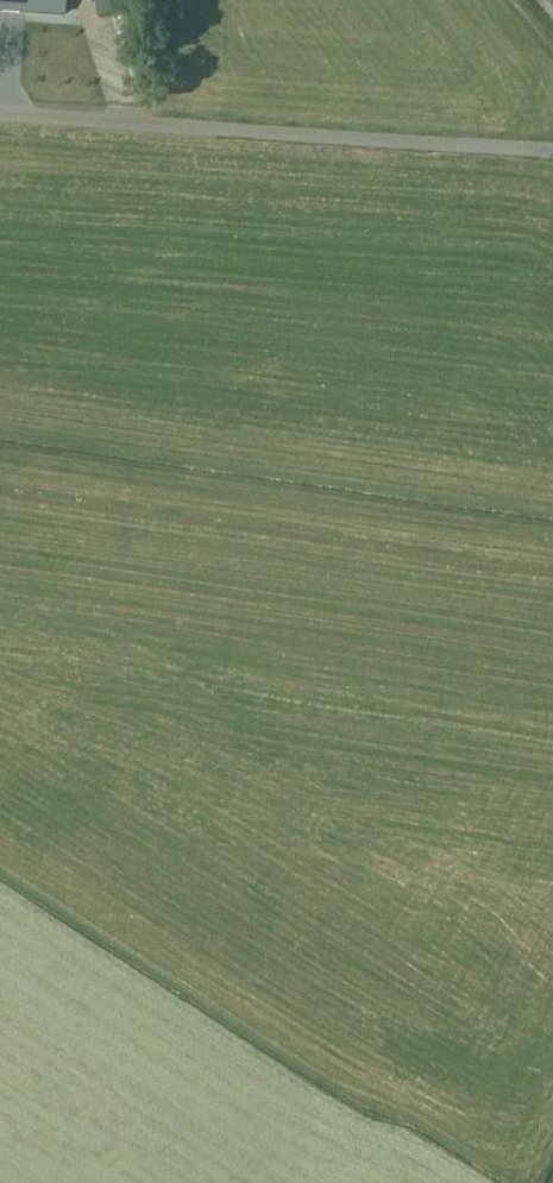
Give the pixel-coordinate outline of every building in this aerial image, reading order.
[(65,0),(0,0),(0,14),(5,14),(24,15),(63,18),(65,0)]
